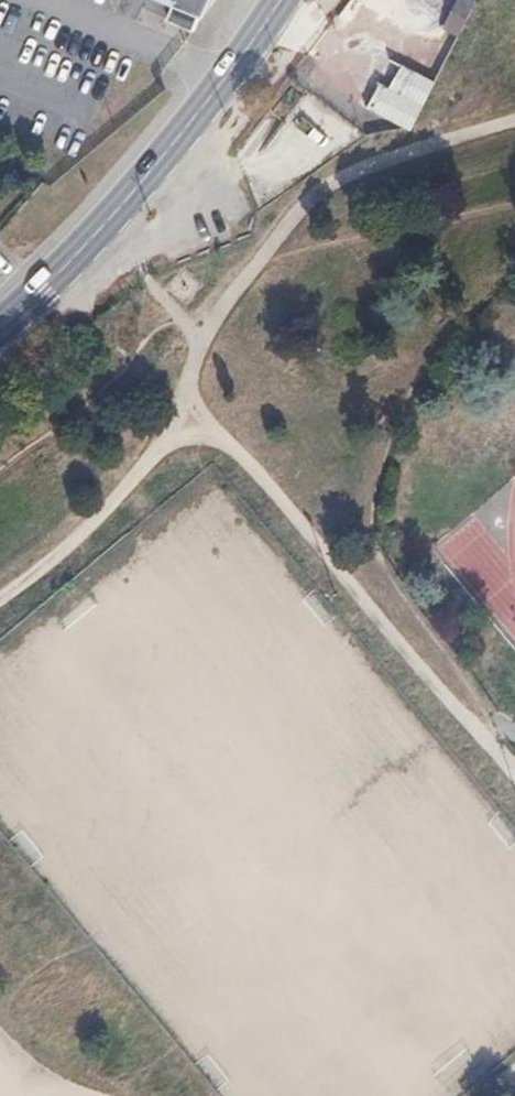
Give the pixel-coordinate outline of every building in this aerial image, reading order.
[(176,3),(168,19),(194,32),(208,0),(170,0),(176,3)] [(469,0),(460,0),(445,31),(461,39),(478,5),(469,0)] [(386,59),(360,108),(407,132),(433,82),(386,59)]
